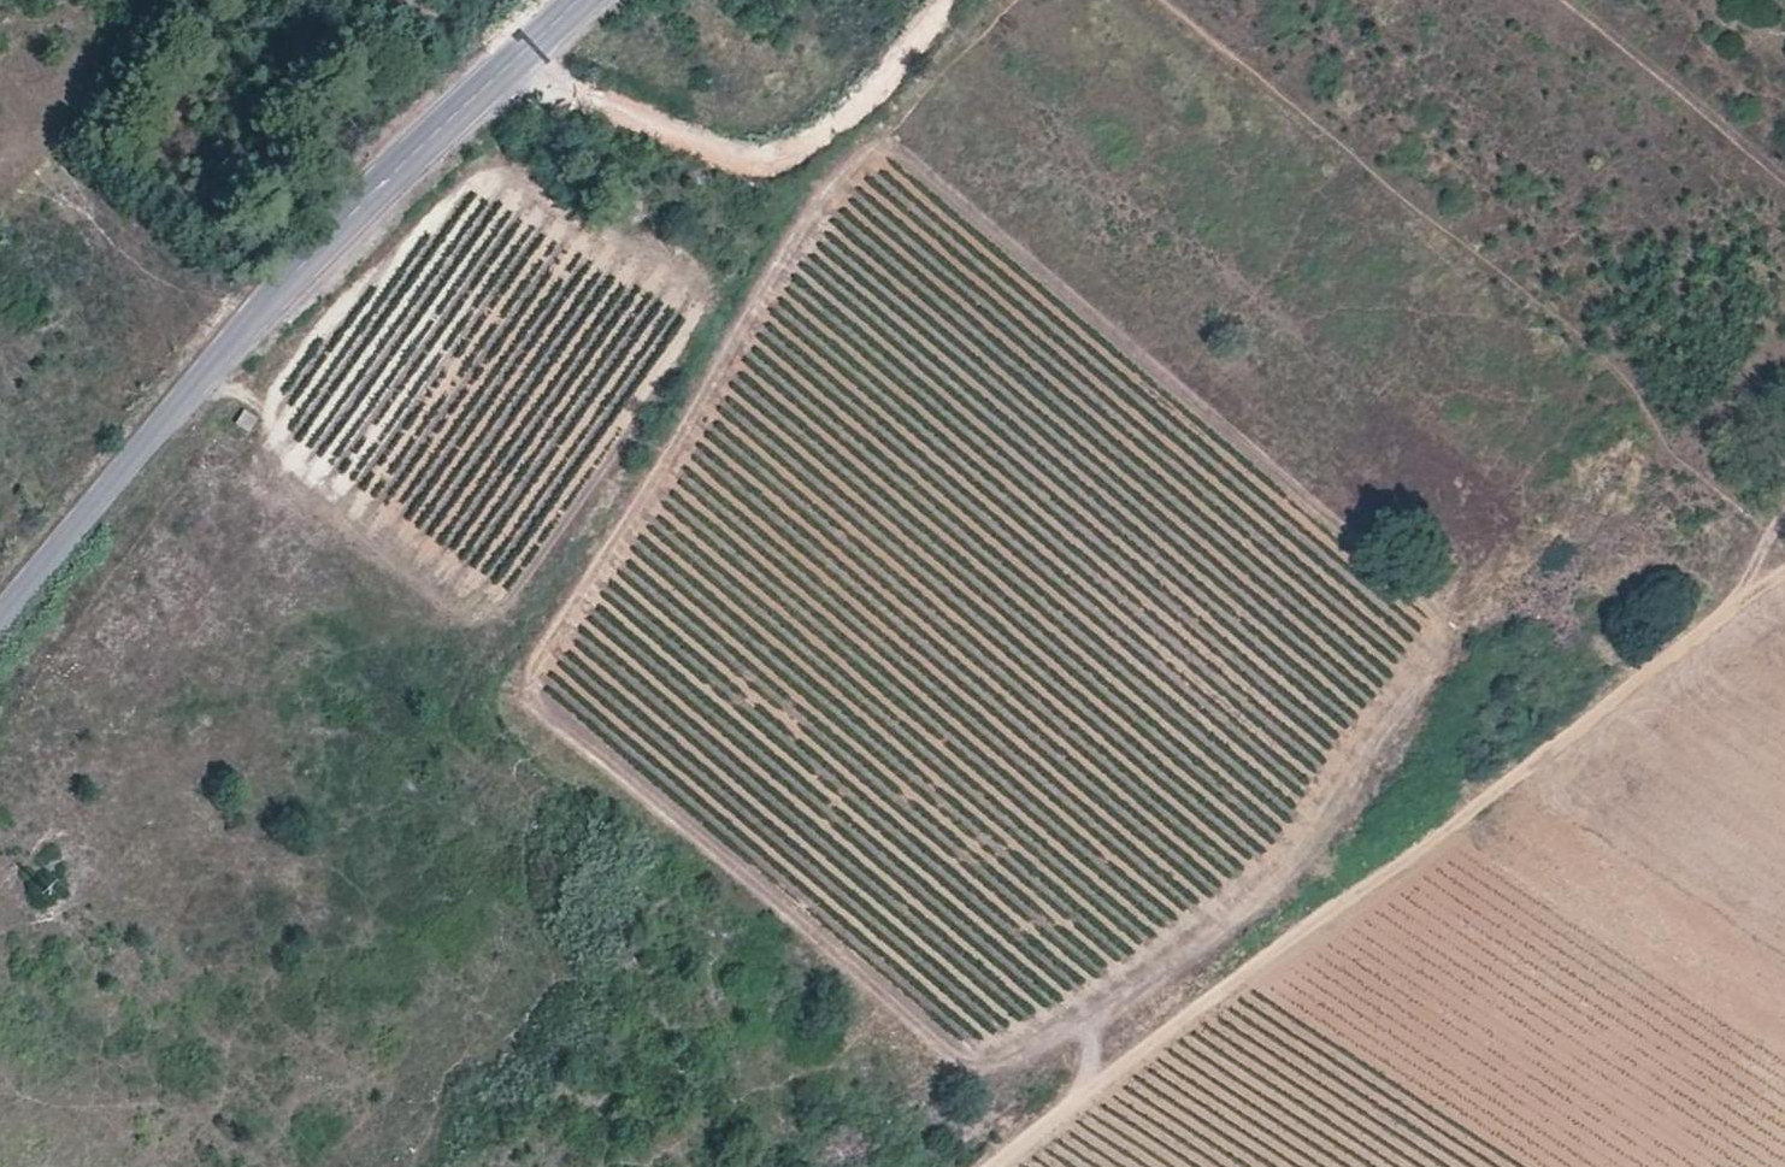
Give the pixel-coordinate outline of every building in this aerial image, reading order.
[(243,412),(237,424),(250,432),(257,418),(243,412)]
